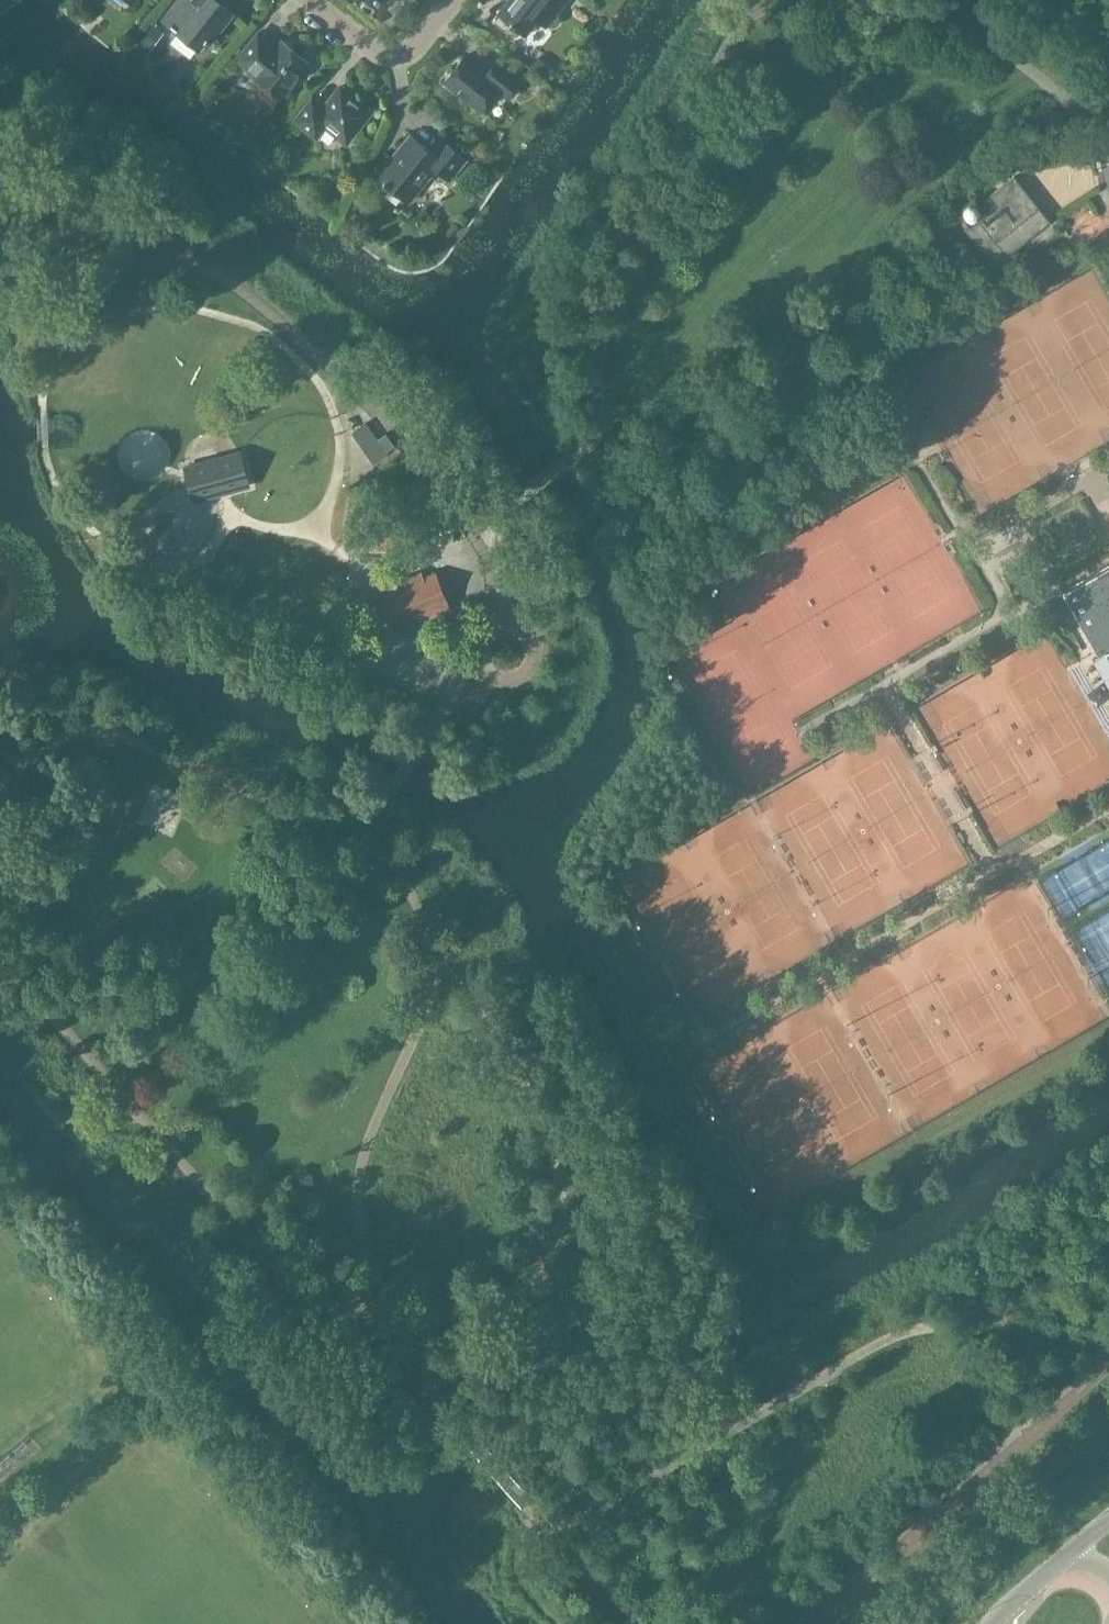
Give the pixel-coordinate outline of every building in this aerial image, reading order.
[(185,39),(197,49),(203,47),(206,44),(209,46),(234,16),(214,0),(185,0),(172,16),(188,29),(185,32),(185,39)] [(388,9),(395,0),(377,0),(388,9)] [(500,17),(527,39),(540,24),(547,30),(571,0),(513,0),(500,17)] [(152,24),(138,41),(147,48),(161,31),(152,24)] [(238,63),(258,78),(256,80),(284,102),(313,66),(284,44),(278,51),(259,36),(238,63)] [(498,65),(488,76),(466,59),(446,85),(483,113),(499,92),(511,102),(524,85),(498,65)] [(539,59),(533,67),(543,75),(549,67),(539,59)] [(374,115),(342,90),(325,111),(313,102),(297,123),(319,141),(328,130),(349,147),(374,115)] [(446,144),(435,157),(412,138),(380,179),(408,201),(420,185),(424,188),(437,171),(452,183),(469,162),(446,144)] [(273,145),(270,148),(271,151),(274,154),(277,153),(280,150),(279,147),(276,144),(273,145)] [(974,226),(970,230),(999,266),(1055,220),(1018,175),(994,195),(994,196),(983,205),(978,198),(962,211),(974,226)] [(362,426),(354,432),(375,462),(375,461),(387,453),(366,423),(362,426)] [(240,453),(186,468),(190,484),(195,500),(216,494),(227,491),(249,485),(240,453)] [(1062,592),(1080,624),(1090,640),(1090,641),(1102,634),(1108,645),(1108,565),(1062,592)] [(380,593),(393,625),(417,615),(419,620),(449,608),(434,571),(380,593)]
